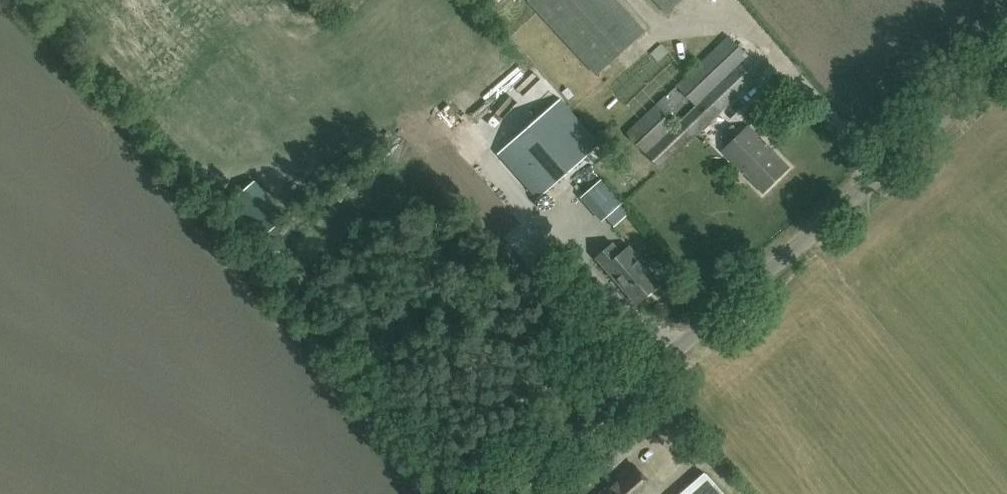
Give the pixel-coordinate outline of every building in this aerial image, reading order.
[(644,31),(616,0),(529,0),(596,74),(644,31)] [(679,0),(656,0),(667,12),(679,0)] [(763,70),(729,36),(628,133),(661,168),(763,70)] [(506,38),(444,92),(535,198),(598,143),(506,38)] [(301,79),(308,90),(318,84),(311,72),(301,79)] [(728,142),(721,149),(742,170),(743,169),(749,175),(747,176),(761,190),(787,164),(765,142),(763,143),(758,137),(759,136),(747,124),(739,131),(731,122),(719,134),(728,142)] [(300,133),(305,143),(323,136),(319,126),(300,133)] [(199,135),(185,143),(192,155),(206,147),(199,135)] [(580,198),(598,181),(590,172),(572,190),(580,198)] [(259,242),(289,215),(257,179),(227,207),(259,242)] [(598,220),(585,229),(592,238),(604,229),(598,220)] [(635,302),(659,281),(627,245),(620,251),(613,243),(596,258),(635,302)] [(599,493),(652,493),(654,492),(630,466),(599,493)] [(707,473),(684,493),(727,493),(707,473)]
